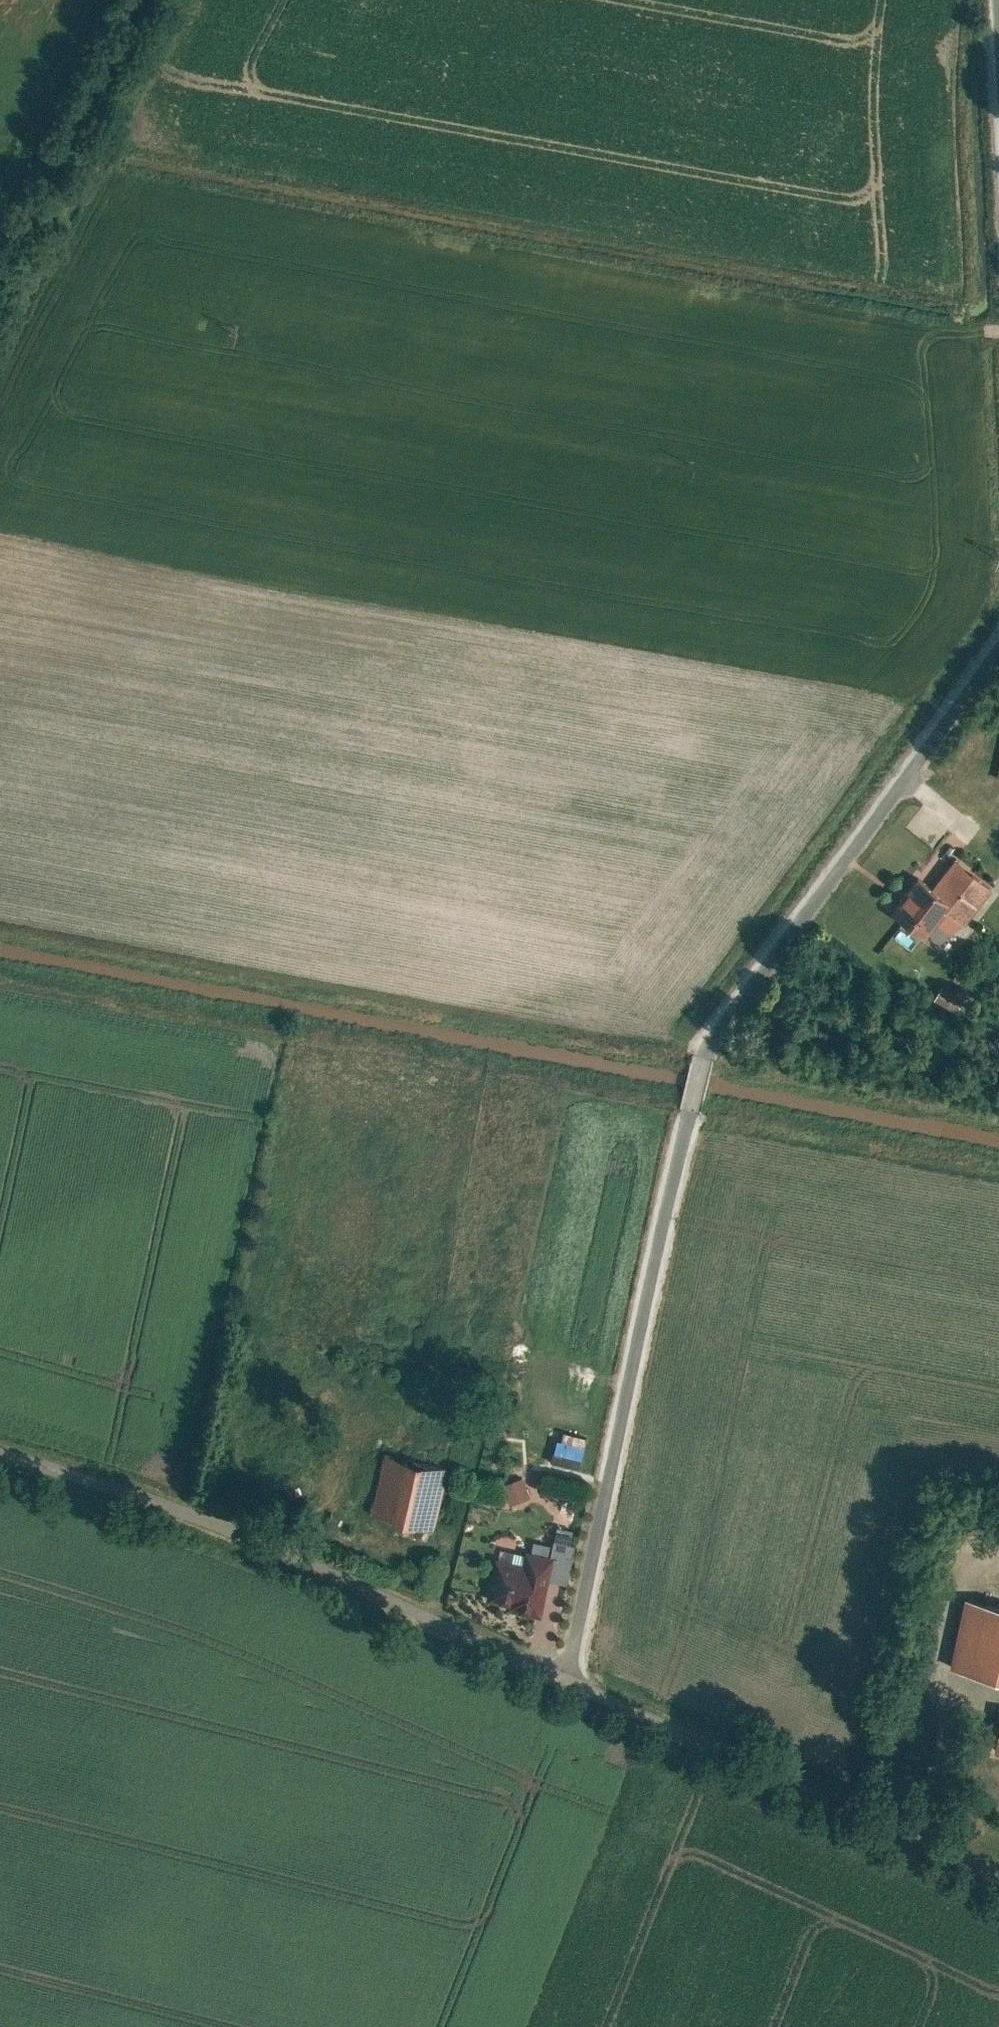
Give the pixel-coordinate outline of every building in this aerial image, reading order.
[(954,885),(949,893),(962,901),(976,909),(979,910),(993,885),(964,868),(954,885)] [(920,904),(949,921),(957,909),(962,901),(949,893),(954,885),(937,875),(920,904)] [(962,901),(957,909),(971,917),(976,909),(962,901)] [(549,1451),(547,1460),(578,1466),(580,1457),(549,1451)] [(385,1454),(369,1510),(432,1528),(447,1471),(385,1454)] [(506,1500),(527,1494),(521,1474),(500,1480),(506,1500)] [(526,1554),(495,1546),(484,1586),(546,1602),(560,1548),(529,1541),(526,1554)] [(969,1596),(955,1663),(998,1672),(998,1602),(969,1596)]
